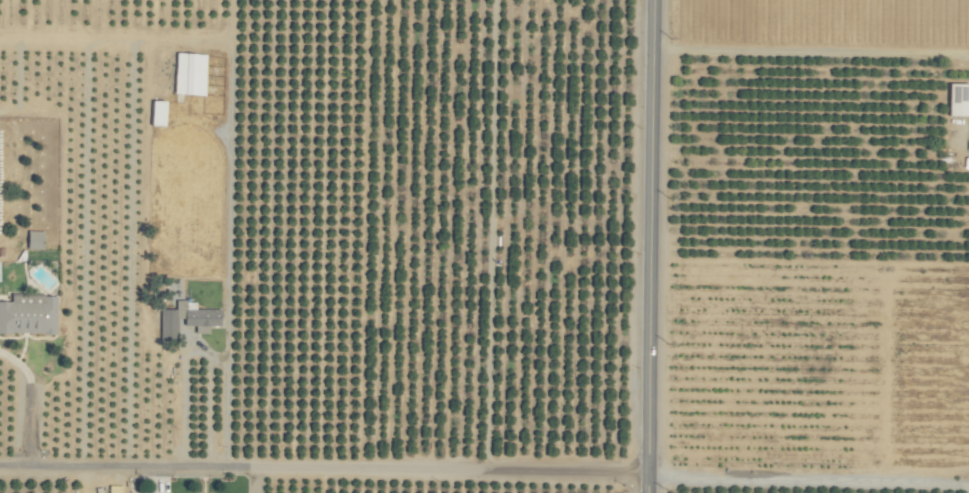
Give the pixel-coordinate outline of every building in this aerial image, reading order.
[(207,53),(177,53),(176,94),(206,95),(207,53)] [(968,116),(968,84),(950,83),(950,116),(968,116)] [(166,127),(167,101),(153,100),(152,126),(166,127)] [(28,250),(45,250),(45,231),(29,231),(28,250)] [(57,294),(12,294),(12,302),(0,301),(0,333),(57,334),(57,294)] [(161,310),(162,338),(189,337),(189,326),(196,325),(197,334),(210,333),(210,326),(221,326),(221,309),(197,309),(197,301),(177,302),(177,309),(161,310)]
